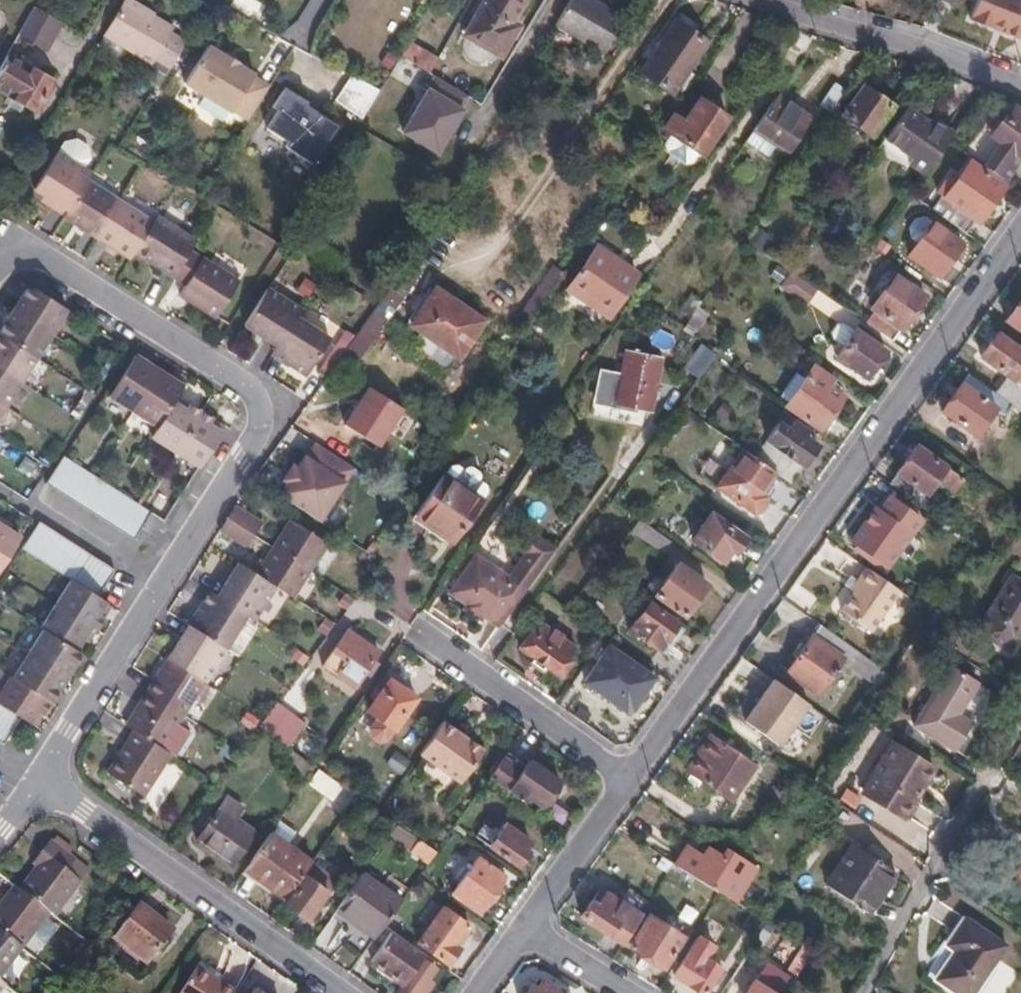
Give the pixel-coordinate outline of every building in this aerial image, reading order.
[(34,8),(43,13),(50,0),(38,0),(34,8)] [(102,35),(152,64),(152,66),(168,75),(186,42),(170,33),(173,28),(154,17),(155,15),(131,0),(123,0),(102,35)] [(468,33),(500,52),(515,26),(509,23),(522,0),(487,0),(468,33)] [(594,0),(571,0),(556,24),(604,54),(625,19),(594,0)] [(1020,34),(1020,0),(977,0),(971,16),(1020,34)] [(43,13),(34,8),(19,34),(45,49),(55,33),(78,45),(83,36),(43,13)] [(673,92),(706,43),(675,21),(641,71),(673,92)] [(409,41),(401,55),(430,72),(437,58),(409,41)] [(206,47),(184,84),(231,113),(232,111),(248,121),(269,87),(253,77),(254,75),(237,65),(238,63),(225,55),(224,57),(206,47)] [(0,67),(0,89),(38,110),(54,82),(7,55),(0,67)] [(434,75),(428,85),(401,130),(439,153),(467,107),(463,104),(469,95),(434,75)] [(377,90),(352,76),(335,100),(361,117),(377,90)] [(832,111),(846,90),(836,83),(821,103),(832,111)] [(843,114),(871,134),(892,105),(863,85),(843,114)] [(313,164),(338,126),(305,105),(308,102),(285,87),(272,107),(278,111),(266,128),(288,142),(285,146),(313,164)] [(777,94),(745,140),(769,156),(779,142),(790,149),(811,119),(777,94)] [(702,156),(729,118),(702,99),(686,121),(675,114),(664,131),(672,136),(699,154),(702,156)] [(925,123),(904,107),(883,137),(928,169),(948,141),(965,117),(941,101),(925,123)] [(964,152),(971,157),(1004,179),(1020,158),(1016,154),(1020,147),(1020,110),(1012,104),(989,133),(981,127),(964,152)] [(699,154),(672,136),(665,146),(666,153),(685,166),(692,164),(699,154)] [(59,140),(53,150),(81,167),(87,157),(84,144),(73,137),(59,140)] [(29,188),(65,211),(85,182),(90,173),(81,167),(53,150),(29,188)] [(978,221),(1007,182),(1004,179),(971,157),(955,179),(943,195),(933,209),(966,232),(976,219),(978,221)] [(935,190),(943,195),(955,179),(948,174),(935,190)] [(65,211),(61,219),(94,241),(119,204),(85,182),(65,211)] [(119,204),(94,241),(128,263),(133,254),(152,225),(119,204)] [(133,254),(172,279),(190,250),(196,241),(157,216),(152,225),(133,254)] [(938,275),(961,244),(933,224),(910,255),(938,275)] [(609,317),(637,274),(597,247),(568,289),(609,317)] [(190,250),(172,279),(184,287),(177,298),(215,322),(239,281),(190,250)] [(409,262),(341,359),(356,370),(424,272),(409,262)] [(563,271),(553,264),(520,314),(530,321),(563,271)] [(790,271),(780,285),(805,302),(815,288),(790,271)] [(875,312),(866,323),(893,341),(923,297),(895,276),(878,298),(879,299),(872,310),(875,312)] [(23,298),(15,310),(53,336),(70,310),(31,285),(23,298)] [(269,287),(245,326),(278,347),(297,318),(303,309),(269,287)] [(411,325),(458,358),(483,321),(436,288),(411,325)] [(698,307),(702,302),(696,298),(686,311),(692,315),(698,307)] [(1006,321),(1020,331),(1020,300),(1006,321)] [(709,314),(698,307),(692,315),(683,330),(693,337),(709,314)] [(0,334),(0,336),(38,360),(53,336),(15,310),(0,334)] [(278,347),(273,356),(306,378),(332,340),(297,318),(278,347)] [(838,356),(867,377),(885,352),(856,331),(855,332),(844,324),(838,325),(832,332),(834,338),(845,346),(838,356)] [(998,336),(1020,352),(1020,345),(1001,331),(998,336)] [(992,342),(997,336),(992,332),(987,339),(992,342)] [(0,336),(0,370),(22,385),(38,360),(0,336)] [(998,336),(997,336),(992,342),(981,358),(1008,377),(997,393),(1013,405),(1020,411),(1020,352),(998,336)] [(717,355),(701,343),(691,356),(683,367),(700,378),(715,358),(717,355)] [(622,376),(601,372),(595,403),(627,409),(628,407),(651,411),(661,357),(635,352),(636,350),(634,350),(634,352),(627,350),(622,376)] [(135,412),(161,371),(137,356),(111,397),(135,412)] [(842,399),(827,388),(833,381),(814,367),(786,404),(821,429),(842,399)] [(0,370),(0,405),(6,409),(22,385),(0,370)] [(185,387),(161,371),(135,412),(159,427),(178,398),(185,387)] [(997,393),(970,374),(943,411),(977,436),(996,410),(1005,416),(1013,405),(997,393)] [(406,407),(369,384),(344,423),(380,446),(406,407)] [(178,398),(159,427),(152,439),(176,454),(202,414),(178,398)] [(0,405),(0,423),(8,411),(6,409),(0,405)] [(176,454),(199,469),(225,429),(202,414),(176,454)] [(777,474),(790,484),(817,447),(805,438),(809,432),(796,423),(792,429),(782,421),(755,458),(777,474)] [(358,469),(314,440),(298,464),(292,460),(279,480),(284,484),(278,494),(322,523),(358,469)] [(889,484),(918,505),(935,481),(953,494),(962,481),(916,448),(889,484)] [(755,458),(744,449),(717,487),(755,513),(767,497),(762,493),(777,474),(755,458)] [(77,468),(68,462),(65,460),(48,487),(60,494),(77,468)] [(90,476),(77,468),(60,494),(72,503),(90,476)] [(102,484),(93,478),(90,476),(72,503),(85,511),(102,484)] [(452,542),(480,501),(446,477),(417,518),(452,542)] [(102,484),(85,511),(97,519),(115,492),(102,484)] [(115,492),(97,519),(110,527),(128,501),(116,493),(115,492)] [(888,566),(921,521),(887,496),(853,542),(863,550),(860,554),(866,558),(870,554),(888,566)] [(128,501),(110,527),(123,536),(140,509),(128,501)] [(263,523),(236,506),(227,519),(255,536),(263,523)] [(140,509),(123,536),(136,544),(153,516),(140,509)] [(723,563),(731,551),(736,554),(746,538),(711,515),(692,541),(723,563)] [(255,536),(227,519),(220,532),(248,548),(255,536)] [(670,540),(640,519),(633,528),(663,549),(670,540)] [(291,523),(275,549),(315,574),(331,548),(291,523)] [(37,559),(53,533),(41,525),(24,551),(37,559)] [(22,541),(0,527),(0,576),(22,541)] [(498,627),(554,549),(530,532),(518,548),(528,556),(510,581),(476,558),(451,594),(467,606),(464,610),(481,622),(484,618),(498,627)] [(50,568),(66,542),(53,533),(37,559),(50,568)] [(62,576),(79,550),(66,542),(50,568),(62,576)] [(315,574),(275,549),(259,575),(280,589),(298,600),(315,574)] [(75,584),(92,559),(79,550),(62,576),(72,582),(75,584)] [(88,593),(105,567),(92,559),(75,584),(88,593)] [(259,575),(242,565),(221,598),(250,616),(259,623),(280,589),(259,575)] [(645,587),(685,616),(706,586),(677,566),(663,586),(652,578),(645,587)] [(88,593),(100,600),(117,575),(105,567),(88,593)] [(901,592),(868,568),(858,583),(861,585),(855,593),(842,613),(871,634),(901,592)] [(1020,633),(1020,586),(1011,580),(979,631),(1010,650),(1020,633)] [(101,616),(108,606),(100,600),(88,593),(75,584),(72,582),(57,607),(93,629),(99,633),(107,620),(101,616)] [(855,593),(861,585),(858,583),(852,591),(855,593)] [(221,598),(211,592),(190,625),(228,649),(250,616),(221,598)] [(678,623),(649,603),(629,629),(659,650),(678,623)] [(45,632),(78,653),(93,629),(57,607),(42,631),(45,632)] [(519,647),(561,676),(572,659),(568,656),(575,646),(542,621),(534,632),(531,630),(519,647)] [(228,649),(190,625),(169,658),(207,682),(228,649)] [(890,677),(821,628),(788,673),(818,695),(842,663),(880,691),(890,677)] [(30,656),(69,681),(84,657),(78,653),(45,632),(30,656)] [(378,653),(348,632),(325,666),(355,686),(378,653)] [(645,689),(652,680),(608,648),(605,652),(601,658),(584,681),(629,712),(645,689)] [(601,658),(605,652),(600,648),(596,654),(601,658)] [(15,680),(54,705),(69,681),(30,656),(15,680)] [(207,682),(169,658),(148,692),(186,716),(207,682)] [(914,726),(955,751),(972,724),(960,716),(979,684),(951,667),(914,726)] [(12,713),(24,720),(33,726),(40,713),(46,717),(54,705),(15,680),(12,679),(0,698),(0,705),(12,713)] [(809,704),(774,679),(745,720),(780,745),(809,704)] [(657,683),(652,680),(645,689),(650,693),(657,683)] [(394,727),(414,699),(389,681),(369,710),(373,713),(384,721),(394,727)] [(972,724),(955,751),(963,755),(987,717),(991,691),(979,684),(960,716),(972,724)] [(186,716),(148,692),(127,725),(136,730),(164,748),(172,736),(180,725),(186,716)] [(306,724),(277,703),(265,719),(258,727),(288,748),(306,724)] [(12,713),(0,705),(0,730),(12,713)] [(0,730),(0,741),(8,746),(24,720),(12,713),(0,730)] [(384,721),(373,713),(365,724),(367,734),(375,740),(386,739),(394,727),(384,721)] [(483,751),(440,721),(417,756),(459,785),(483,751)] [(191,731),(180,725),(172,736),(164,748),(174,754),(176,755),(191,731)] [(164,748),(136,730),(110,773),(147,796),(174,754),(164,748)] [(731,801),(752,768),(710,739),(688,772),(731,801)] [(864,793),(903,816),(931,771),(892,747),(864,793)] [(315,768),(292,751),(282,765),(306,782),(315,769),(315,768)] [(525,765),(507,752),(503,757),(521,770),(525,765)] [(521,770),(503,757),(489,778),(507,791),(509,788),(521,796),(525,792),(542,804),(559,780),(529,759),(525,765),(521,770)] [(315,769),(306,782),(331,800),(341,787),(315,769)] [(862,800),(847,790),(840,799),(856,810),(862,800)] [(232,865),(255,833),(235,818),(242,808),(229,799),(198,842),(232,865)] [(270,835),(287,847),(296,834),(279,821),(270,835)] [(489,846),(518,865),(528,851),(525,848),(529,842),(504,825),(489,846)] [(438,826),(425,846),(435,853),(450,834),(438,826)] [(270,835),(245,870),(286,898),(310,863),(287,847),(270,835)] [(51,914),(55,917),(80,884),(65,873),(74,860),(48,841),(30,866),(35,869),(19,891),(51,914)] [(425,846),(419,841),(411,852),(427,864),(435,853),(425,846)] [(687,844),(675,862),(720,891),(735,901),(757,868),(726,848),(722,855),(708,845),(702,853),(687,844)] [(852,845),(825,885),(868,914),(895,874),(852,845)] [(89,872),(74,860),(65,873),(80,884),(89,872)] [(503,877),(478,860),(453,893),(479,912),(503,877)] [(304,877),(323,890),(332,877),(313,864),(304,877)] [(334,911),(373,940),(385,922),(401,900),(362,873),(334,911)] [(307,918),(326,892),(323,890),(304,877),(287,904),(307,918)] [(14,887),(0,906),(0,934),(23,951),(51,914),(19,891),(14,887)] [(581,917),(623,944),(645,908),(625,895),(620,902),(608,895),(599,907),(591,902),(581,917)] [(114,939),(147,964),(172,932),(140,907),(114,939)] [(459,949),(455,946),(468,927),(442,907),(418,941),(449,963),(459,949)] [(631,947),(663,967),(681,939),(649,919),(631,947)] [(935,980),(954,992),(971,992),(1004,946),(965,919),(946,946),(954,951),(935,980)] [(425,952),(392,928),(370,960),(402,983),(396,992),(419,992),(429,979),(437,968),(421,957),(425,952)] [(0,934),(0,982),(23,951),(0,934)] [(721,969),(706,959),(713,948),(697,938),(674,974),(703,992),(706,992),(721,969)] [(933,982),(935,980),(954,951),(946,946),(925,976),(933,982)] [(237,992),(196,966),(179,992),(237,992)] [(789,987),(767,972),(758,985),(754,983),(747,992),(786,992),(789,987)] [(419,992),(428,992),(435,984),(429,979),(419,992)] [(542,983),(535,992),(531,991),(529,992),(558,992),(542,983)]
